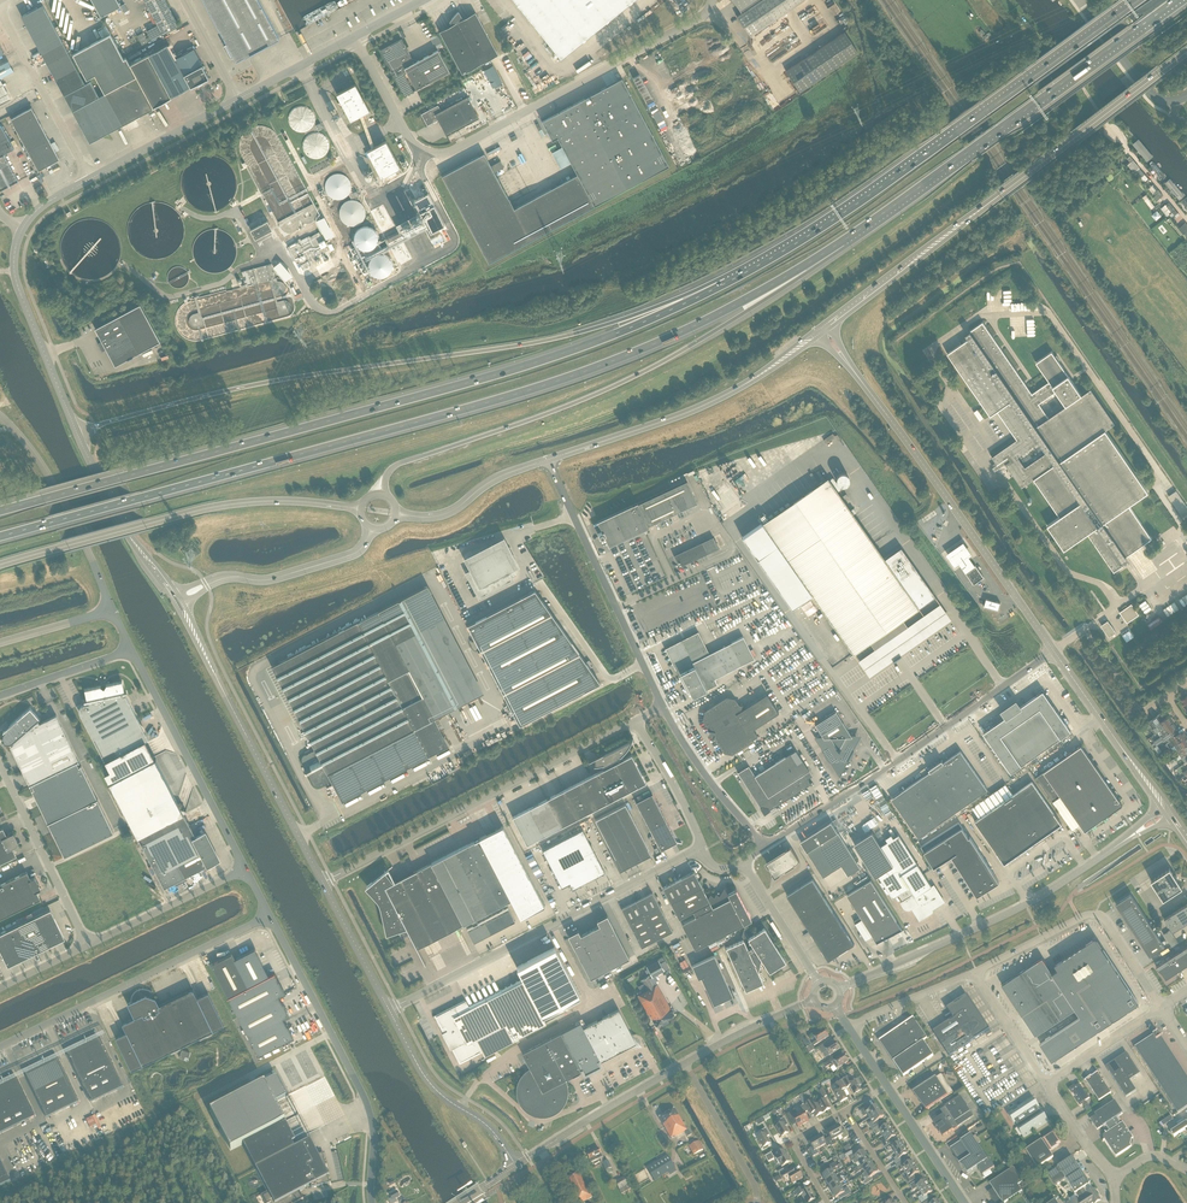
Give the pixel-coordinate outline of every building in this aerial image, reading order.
[(101,16),(121,6),(118,0),(92,0),(101,16)] [(151,12),(158,25),(163,34),(178,26),(165,0),(144,0),(151,12)] [(233,56),(236,62),(279,38),(259,0),(203,0),(226,43),(223,45),(230,58),(233,56)] [(549,45),(547,47),(552,53),(555,52),(561,59),(634,0),(513,0),(549,45)] [(684,0),(669,0),(681,15),(690,8),(684,0)] [(750,36),(803,0),(733,0),(742,13),(736,16),(750,36)] [(21,16),(41,53),(63,42),(43,5),(21,16)] [(450,21),(452,25),(439,31),(462,74),(498,54),(475,12),(463,19),(459,11),(450,21)] [(1035,11),(1030,15),(1046,34),(1051,29),(1035,11)] [(151,12),(148,13),(155,26),(158,25),(151,12)] [(844,32),(786,71),(790,76),(800,91),(858,52),(844,32)] [(104,94),(110,104),(121,126),(153,108),(130,65),(126,58),(124,59),(110,34),(73,54),(87,79),(95,75),(105,93),(104,94)] [(450,72),(438,50),(417,62),(414,59),(413,60),(402,39),(380,51),(406,96),(450,72)] [(68,52),(63,42),(41,53),(47,64),(67,53),(68,52)] [(773,61),(794,49),(791,44),(782,49),(780,46),(777,48),(781,54),(778,55),(776,51),(769,55),(773,61)] [(153,108),(172,97),(209,77),(194,49),(193,49),(188,51),(174,59),(167,45),(149,54),(130,65),(153,108)] [(68,52),(67,53),(47,64),(56,79),(77,68),(68,52)] [(14,71),(8,61),(0,65),(0,78),(14,71)] [(493,87),(502,82),(493,65),(484,70),(493,87)] [(56,79),(64,95),(85,84),(77,68),(56,79)] [(489,263),(573,217),(594,206),(669,166),(622,78),(542,121),(552,140),(558,137),(562,146),(552,152),(560,168),(571,162),(577,174),(514,209),(494,172),(504,167),(500,161),(491,166),(484,153),(442,176),(489,263)] [(99,97),(99,96),(91,81),(85,84),(64,95),(73,111),(99,97)] [(335,98),(350,129),(372,118),(368,110),(367,111),(355,88),(335,98)] [(763,97),(770,113),(779,110),(771,93),(763,97)] [(99,97),(73,111),(78,122),(94,113),(110,104),(104,94),(99,96),(99,97)] [(479,118),(467,96),(441,110),(438,105),(421,114),(427,125),(438,119),(447,135),(479,118)] [(304,103),(285,117),(300,136),(319,122),(304,103)] [(94,113),(100,123),(84,132),(90,143),(121,126),(110,104),(94,113)] [(38,118),(32,107),(11,119),(16,129),(38,118)] [(100,123),(94,113),(78,122),(84,132),(100,123)] [(43,128),(38,118),(16,129),(22,140),(43,128)] [(18,181),(4,154),(14,148),(2,124),(0,125),(0,189),(1,190),(18,181)] [(240,143),(240,147),(241,151),(242,155),(254,177),(253,178),(261,193),(262,193),(266,199),(264,200),(270,211),(272,210),(281,227),(283,230),(285,231),(288,232),(291,233),(293,232),(296,230),(298,228),(299,226),(300,226),(301,228),(304,227),(302,222),(305,223),(308,223),(311,222),(314,221),(316,218),(317,215),(317,212),(316,209),(277,137),(275,133),(271,130),(267,128),(263,127),(259,126),(254,127),(250,129),(247,131),(244,134),(242,138),(240,143)] [(49,139),(43,128),(22,140),(28,150),(49,139)] [(332,152),(322,130),(300,140),(311,162),(332,152)] [(386,135),(369,145),(385,173),(402,164),(386,135)] [(60,159),(49,139),(28,150),(39,170),(60,159)] [(1136,140),(1131,145),(1147,163),(1152,158),(1136,140)] [(1147,163),(1163,181),(1168,176),(1152,158),(1147,163)] [(1139,167),(1133,160),(1128,164),(1134,172),(1139,167)] [(1140,168),(1136,171),(1139,174),(1141,177),(1145,174),(1140,168)] [(1163,181),(1178,199),(1184,195),(1168,176),(1163,181)] [(1155,190),(1155,191),(1157,194),(1154,197),(1157,200),(1163,195),(1157,187),(1154,184),(1151,186),(1155,190)] [(420,191),(423,196),(414,201),(433,235),(447,228),(428,193),(425,187),(420,190),(420,191)] [(1186,209),(1186,198),(1184,195),(1178,199),(1186,209)] [(1178,213),(1169,202),(1166,205),(1169,208),(1166,210),(1169,214),(1172,211),(1175,215),(1178,213)] [(1157,211),(1152,216),(1157,221),(1162,216),(1157,211)] [(334,235),(324,218),(318,221),(327,238),(334,235)] [(240,233),(242,232),(236,221),(234,222),(240,233)] [(254,239),(271,229),(266,221),(250,230),(254,239)] [(1186,231),(1186,224),(1186,222),(1179,228),(1184,234),(1186,231)] [(377,233),(371,229),(363,229),(357,233),(353,240),(354,247),(359,253),(366,255),(374,253),(379,248),(380,240),(377,233)] [(298,241),(288,247),(295,261),(298,259),(303,269),(311,265),(308,260),(329,250),(319,232),(310,237),(307,237),(298,241)] [(292,275),(280,261),(275,266),(287,280),(292,275)] [(271,265),(245,271),(249,286),(270,281),(279,319),(289,317),(292,315),(293,314),(295,307),(294,303),(290,299),(285,297),(287,296),(288,292),(288,289),(288,284),(285,281),(281,279),(276,279),(271,265)] [(140,304),(119,316),(95,329),(102,341),(98,343),(102,351),(106,349),(115,366),(160,342),(140,304)] [(1057,355),(1055,356),(1052,351),(1036,362),(1049,381),(1048,382),(1032,393),(983,322),(973,328),(970,331),(973,335),(947,353),(990,416),(997,411),(1001,417),(1002,417),(1017,439),(991,456),(997,464),(1004,459),(1007,462),(1005,463),(1008,468),(1022,487),(1032,480),(1034,479),(1060,517),(1052,522),(1047,525),(1064,550),(1088,533),(1114,571),(1125,564),(1127,562),(1130,561),(1126,556),(1152,538),(1148,532),(1129,505),(1148,491),(1106,429),(1115,423),(1099,399),(1091,388),(1081,394),(1079,391),(1070,378),(1066,372),(1066,371),(1059,361),(1060,360),(1057,355)] [(833,433),(823,440),(826,443),(835,437),(837,441),(841,439),(838,434),(836,435),(835,435),(833,433)] [(840,484),(841,485),(842,485),(843,485),(845,485),(846,485),(847,484),(848,483),(849,482),(849,481),(850,479),(850,478),(849,477),(849,475),(848,474),(847,473),(846,473),(844,472),(843,472),(842,472),(840,473),(839,474),(838,475),(837,476),(837,477),(837,478),(837,480),(837,481),(838,482),(838,483),(840,484)] [(829,480),(828,477),(742,537),(792,608),(812,594),(853,654),(935,597),(901,547),(884,559),(838,492),(841,489),(833,477),(829,480)] [(690,506),(697,503),(687,481),(599,522),(603,531),(598,534),(600,538),(605,535),(610,544),(633,533),(634,535),(637,534),(636,532),(688,508),(689,509),(691,508),(690,506)] [(1186,514),(1186,506),(1176,491),(1169,496),(1183,517),(1186,514)] [(702,542),(707,553),(719,548),(713,537),(702,542)] [(963,543),(946,554),(954,568),(960,564),(965,572),(975,565),(969,557),(972,555),(963,543)] [(702,544),(674,556),(679,567),(707,554),(702,544)] [(508,570),(514,567),(502,546),(470,563),(474,571),(468,574),(480,595),(512,578),(508,570)] [(965,572),(974,584),(984,577),(975,565),(965,572)] [(358,621),(272,666),(275,673),(280,683),(315,750),(304,755),(303,756),(302,757),(302,758),(302,759),(302,761),(302,762),(314,783),(314,785),(315,785),(316,786),(318,786),(319,786),(320,786),(331,780),(342,801),(428,756),(419,739),(441,728),(435,718),(455,707),(478,695),(421,588),(378,610),(379,611),(358,622),(358,621)] [(535,590),(468,625),(519,725),(520,725),(600,683),(535,590)] [(1000,603),(986,599),(984,606),(998,610),(1000,603)] [(1127,623),(1139,615),(1131,604),(1120,612),(1127,623)] [(1109,637),(1116,632),(1111,625),(1110,626),(1108,622),(1103,626),(1105,629),(1104,630),(1109,637)] [(717,684),(715,678),(755,658),(743,636),(709,653),(698,632),(666,649),(688,692),(690,691),(693,697),(698,694),(699,694),(700,695),(700,694),(700,693),(706,690),(706,689),(717,684)] [(79,708),(79,710),(79,712),(106,762),(110,771),(104,774),(105,776),(110,785),(152,763),(141,742),(147,739),(148,740),(125,695),(124,696),(123,693),(127,693),(126,692),(124,692),(122,681),(106,685),(104,688),(100,686),(85,689),(87,700),(85,701),(86,702),(89,701),(89,703),(81,705),(80,706),(79,708)] [(1021,766),(1071,731),(1050,701),(1043,691),(1018,708),(1016,704),(1005,711),(1008,715),(983,733),(1011,773),(1021,766)] [(753,729),(779,712),(767,694),(741,710),(740,708),(741,706),(738,705),(734,700),(727,698),(705,712),(704,720),(710,730),(708,729),(708,730),(715,731),(713,738),(714,738),(714,736),(724,751),(732,753),(758,736),(753,729)] [(14,743),(11,746),(29,784),(29,785),(30,785),(32,784),(34,789),(32,790),(64,856),(113,832),(81,766),(79,767),(77,762),(79,761),(57,715),(40,723),(38,720),(40,719),(31,708),(5,731),(6,732),(4,733),(3,735),(3,738),(3,740),(5,742),(7,742),(9,743),(11,743),(13,742),(14,743)] [(851,736),(836,712),(815,725),(823,738),(816,738),(824,750),(823,750),(824,754),(825,756),(827,759),(828,761),(831,763),(832,762),(839,774),(846,762),(847,762),(849,760),(850,758),(852,755),(853,753),(853,749),(857,740),(854,736),(851,736)] [(1168,716),(1161,721),(1158,715),(1151,720),(1155,725),(1156,725),(1160,730),(1172,721),(1168,716)] [(1171,735),(1169,732),(1176,727),(1172,721),(1160,730),(1163,734),(1161,736),(1164,740),(1167,738),(1171,735)] [(1171,735),(1167,738),(1169,741),(1174,737),(1178,742),(1186,736),(1183,731),(1176,736),(1174,733),(1171,735)] [(1177,751),(1179,754),(1186,750),(1184,747),(1186,745),(1186,737),(1186,736),(1178,742),(1174,745),(1178,751),(1177,751)] [(633,737),(632,740),(603,755),(603,754),(588,762),(589,762),(595,759),(595,766),(594,766),(597,766),(599,766),(602,765),(604,769),(598,772),(612,800),(646,782),(632,754),(623,759),(621,756),(625,752),(629,747),(631,742),(633,737)] [(1054,764),(1044,772),(1036,777),(1072,829),(1080,824),(1085,831),(1122,805),(1081,746),(1056,763),(1055,762),(1054,763),(1054,764)] [(901,792),(913,809),(903,816),(919,838),(988,790),(960,750),(944,762),(942,760),(929,769),(930,771),(901,792)] [(804,774),(809,770),(802,760),(797,763),(790,753),(755,776),(748,766),(740,771),(741,773),(739,774),(737,771),(763,811),(763,810),(767,811),(766,812),(810,784),(804,774)] [(152,763),(110,785),(138,837),(164,888),(218,860),(204,833),(196,837),(188,823),(185,817),(184,814),(183,812),(179,805),(156,761),(152,763)] [(595,809),(612,800),(598,772),(580,781),(595,809)] [(578,817),(595,809),(580,781),(564,790),(578,817)] [(1006,784),(972,807),(980,818),(975,822),(1004,864),(1062,824),(1032,781),(1013,795),(1006,784)] [(564,790),(547,799),(561,826),(578,817),(564,790)] [(677,842),(652,794),(636,802),(661,850),(677,842)] [(547,799),(530,808),(544,835),(561,826),(547,799)] [(648,848),(625,804),(595,819),(621,869),(649,854),(650,855),(651,854),(648,848)] [(527,844),(544,835),(530,808),(512,816),(527,844)] [(848,876),(861,868),(831,822),(801,841),(823,877),(842,865),(848,876)] [(921,846),(934,867),(952,856),(977,896),(1000,881),(971,836),(969,837),(959,822),(921,846)] [(479,838),(459,849),(491,910),(511,899),(521,918),(544,905),(503,826),(479,838)] [(0,829),(0,863),(16,856),(12,848),(18,845),(17,842),(12,833),(6,836),(2,828),(0,829)] [(542,849),(562,887),(570,883),(572,888),(605,871),(582,828),(542,849)] [(899,834),(894,838),(892,835),(886,838),(888,841),(881,846),(894,865),(878,875),(893,898),(899,894),(903,900),(901,902),(903,905),(907,908),(912,907),(920,920),(930,913),(929,911),(945,901),(935,886),(933,887),(930,883),(899,834)] [(800,861),(791,847),(766,863),(775,876),(800,861)] [(372,882),(365,887),(375,898),(377,901),(379,904),(380,907),(386,935),(398,930),(404,942),(402,938),(409,934),(425,964),(426,964),(418,948),(471,920),(474,926),(467,929),(474,942),(501,928),(515,921),(508,908),(494,915),(477,924),(475,918),(491,910),(459,849),(416,871),(416,870),(393,882),(386,872),(392,866),(388,869),(372,882)] [(1163,899),(1182,887),(1170,868),(1151,880),(1163,899)] [(695,916),(684,922),(698,948),(744,923),(746,926),(744,932),(747,930),(748,926),(746,922),(751,919),(735,888),(729,892),(725,887),(721,894),(718,892),(717,894),(716,893),(714,897),(710,894),(708,898),(694,871),(663,887),(679,918),(693,911),(696,916),(694,916),(695,916)] [(36,882),(34,878),(30,880),(26,872),(0,885),(0,918),(39,899),(36,891),(40,889),(38,885),(38,883),(36,882)] [(786,894),(800,916),(826,900),(813,878),(792,891),(791,890),(786,894)] [(847,895),(861,917),(854,922),(865,940),(873,935),(878,944),(903,931),(883,899),(871,880),(847,895)] [(652,893),(621,909),(641,948),(672,931),(652,893)] [(1131,893),(1116,903),(1150,956),(1165,946),(1131,893)] [(854,944),(826,900),(800,916),(829,961),(834,958),(834,957),(854,944)] [(1173,931),(1186,922),(1186,904),(1164,919),(1173,931)] [(34,918),(47,945),(63,937),(50,910),(34,918)] [(578,930),(568,935),(575,949),(590,978),(629,958),(614,928),(607,915),(597,920),(599,925),(581,935),(578,930)] [(47,945),(34,918),(17,926),(23,937),(28,934),(36,950),(47,945)] [(20,958),(36,950),(28,934),(23,937),(17,926),(6,931),(20,959),(20,958)] [(742,936),(743,939),(726,947),(745,990),(763,982),(758,972),(759,967),(760,968),(762,967),(760,963),(761,959),(769,972),(786,961),(764,928),(749,938),(746,933),(747,930),(744,932),(742,936)] [(1163,934),(1173,948),(1179,944),(1170,930),(1163,934)] [(6,931),(0,934),(0,952),(6,965),(20,958),(20,959),(6,931)] [(1052,973),(1076,1008),(1075,1009),(1080,1016),(1040,1042),(1051,1060),(1138,1003),(1095,937),(1054,964),(1058,969),(1052,973)] [(1166,978),(1186,964),(1186,946),(1156,966),(1156,967),(1162,972),(1166,978)] [(546,1023),(542,1015),(580,996),(555,947),(516,967),(522,978),(469,1005),(466,1000),(436,1016),(445,1032),(442,1033),(450,1049),(453,1048),(460,1061),(482,1050),(485,1056),(546,1023)] [(274,974),(275,973),(269,976),(255,949),(235,959),(232,954),(211,964),(258,1055),(293,1038),(283,1018),(289,1015),(279,996),(284,993),(274,974)] [(731,997),(732,994),(714,955),(692,965),(698,978),(701,977),(713,1002),(715,1003),(719,1002),(720,1003),(723,1001),(723,1000),(731,997)] [(663,957),(658,959),(658,960),(664,970),(669,967),(665,960),(665,961),(663,957)] [(1035,1035),(1075,1009),(1076,1008),(1052,973),(1042,958),(1002,985),(1035,1035)] [(651,975),(650,976),(649,975),(642,979),(647,990),(637,995),(648,1015),(649,1014),(656,1026),(662,1023),(663,1024),(668,1021),(667,1019),(674,1016),(672,1012),(673,1012),(673,1009),(671,1009),(670,1009),(657,984),(655,985),(650,977),(652,976),(652,977),(664,970),(658,960),(646,966),(648,969),(649,972),(651,975)] [(126,1032),(115,1037),(131,1070),(224,1025),(208,992),(200,996),(197,997),(193,989),(191,989),(158,1006),(154,999),(146,996),(141,999),(140,999),(129,1004),(135,1017),(122,1023),(126,1032)] [(947,1008),(950,1013),(945,1017),(948,1021),(933,1031),(942,1044),(949,1056),(990,1029),(982,1018),(967,995),(947,1008)] [(633,1037),(631,1033),(619,1009),(583,1027),(600,1059),(601,1061),(631,1045),(632,1044),(633,1043),(634,1041),(634,1039),(633,1037)] [(927,1038),(912,1015),(912,1016),(913,1017),(899,1027),(898,1031),(894,1030),(879,1041),(876,1040),(879,1041),(903,1076),(904,1076),(903,1076),(933,1055),(923,1040),(927,1038)] [(581,1022),(522,1053),(531,1070),(527,1072),(524,1075),(521,1079),(519,1083),(518,1088),(518,1092),(519,1097),(520,1102),(523,1106),(526,1109),(530,1112),(534,1114),(539,1115),(544,1115),(549,1114),(554,1112),(558,1110),(561,1106),(564,1102),(566,1098),(566,1093),(566,1089),(566,1084),(564,1080),(581,1071),(580,1069),(582,1068),(585,1073),(600,1065),(597,1060),(600,1059),(583,1027),(581,1022)] [(813,1046),(828,1036),(824,1030),(814,1036),(816,1041),(812,1044),(813,1046)] [(1135,1047),(1178,1113),(1186,1106),(1186,1076),(1160,1035),(1155,1034),(1135,1047)] [(67,1054),(91,1103),(123,1087),(100,1038),(67,1054)] [(829,1055),(839,1049),(835,1042),(827,1047),(824,1044),(818,1048),(822,1054),(827,1051),(829,1055)] [(190,1053),(182,1050),(180,1058),(184,1059),(185,1057),(187,1056),(188,1057),(190,1053)] [(1116,1059),(1130,1080),(1140,1073),(1127,1052),(1116,1059)] [(832,1066),(833,1065),(836,1069),(848,1061),(843,1055),(836,1059),(834,1056),(823,1064),(826,1067),(831,1064),(832,1066)] [(475,1068),(485,1063),(481,1056),(472,1061),(475,1068)] [(46,1118),(79,1102),(58,1059),(25,1075),(46,1118)] [(1116,1059),(1105,1066),(1126,1097),(1136,1090),(1130,1080),(1116,1059)] [(1085,1080),(1099,1100),(1111,1092),(1098,1072),(1099,1072),(1099,1071),(1092,1075),(1085,1080)] [(920,1102),(926,1111),(953,1093),(941,1074),(915,1091),(921,1101),(920,1102)] [(210,1111),(231,1149),(242,1143),(269,1193),(263,1196),(266,1202),(292,1202),(301,1198),(298,1192),(305,1188),(304,1187),(310,1184),(311,1188),(329,1184),(324,1161),(324,1159),(325,1158),(323,1155),(323,1154),(317,1155),(316,1155),(311,1145),(312,1145),(310,1140),(295,1148),(292,1143),(296,1141),(285,1121),(275,1102),(287,1096),(277,1076),(210,1111)] [(847,1077),(842,1080),(846,1088),(849,1086),(854,1095),(861,1091),(858,1086),(860,1085),(857,1079),(855,1080),(851,1082),(847,1077)] [(35,1117),(17,1079),(0,1087),(0,1134),(35,1117)] [(840,1103),(847,1099),(842,1090),(846,1088),(841,1080),(835,1084),(838,1090),(834,1092),(840,1103)] [(1071,1089),(1078,1100),(1076,1101),(1079,1104),(1080,1104),(1090,1097),(1089,1098),(1079,1084),(1081,1083),(1071,1089)] [(1160,1093),(1149,1100),(1156,1111),(1167,1104),(1160,1093)] [(1007,1112),(1015,1125),(1016,1124),(1017,1124),(1015,1125),(1023,1138),(1034,1131),(1032,1129),(1035,1127),(1037,1129),(1049,1121),(1041,1109),(1039,1110),(1039,1109),(1040,1108),(1032,1096),(1017,1106),(1018,1108),(1013,1111),(1012,1109),(1007,1112)] [(943,1137),(958,1127),(955,1122),(970,1112),(960,1097),(940,1110),(943,1115),(933,1122),(943,1137)] [(823,1112),(830,1108),(825,1099),(818,1103),(823,1112)] [(1156,1111),(1149,1100),(1138,1108),(1145,1118),(1156,1111)] [(817,1103),(813,1106),(810,1101),(804,1104),(808,1111),(811,1109),(816,1117),(822,1113),(817,1103)] [(1098,1113),(1090,1118),(1097,1129),(1105,1124),(1107,1128),(1119,1120),(1117,1117),(1123,1113),(1115,1101),(1098,1113)] [(797,1114),(803,1124),(809,1121),(804,1113),(807,1111),(803,1104),(799,1107),(801,1111),(797,1114)] [(864,1117),(867,1115),(869,1118),(880,1111),(876,1105),(870,1109),(868,1106),(860,1111),(864,1117)] [(687,1130),(674,1108),(659,1117),(671,1138),(675,1136),(675,1137),(684,1131),(687,1137),(691,1134),(688,1129),(687,1130)] [(786,1114),(790,1121),(793,1119),(798,1127),(803,1124),(797,1114),(793,1116),(791,1111),(786,1114)] [(880,1124),(878,1121),(883,1117),(880,1111),(869,1118),(871,1121),(868,1123),(872,1130),(879,1125),(878,1125),(880,1124)] [(1183,1118),(1186,1122),(1171,1132),(1174,1137),(1185,1129),(1186,1133),(1186,1115),(1183,1118)] [(1170,1116),(1162,1122),(1164,1125),(1173,1120),(1170,1116)] [(758,1125),(765,1122),(762,1117),(756,1121),(758,1125)] [(780,1124),(775,1126),(781,1137),(788,1133),(784,1126),(788,1124),(784,1117),(778,1120),(780,1124)] [(1133,1138),(1128,1130),(1123,1122),(1120,1123),(1119,1120),(1107,1128),(1109,1131),(1106,1133),(1105,1131),(1104,1131),(1106,1133),(1105,1134),(1104,1135),(1103,1137),(1103,1138),(1104,1139),(1104,1140),(1102,1141),(1105,1140),(1116,1157),(1132,1146),(1130,1144),(1131,1139),(1133,1138)] [(843,1139),(848,1136),(845,1130),(842,1131),(837,1124),(831,1127),(837,1138),(841,1136),(843,1139)] [(879,1125),(872,1130),(876,1135),(880,1132),(883,1135),(891,1130),(888,1124),(881,1128),(879,1125)] [(836,1143),(834,1139),(837,1138),(831,1127),(826,1130),(829,1137),(826,1139),(830,1145),(831,1146),(836,1143)] [(769,1135),(765,1128),(760,1131),(762,1134),(757,1137),(763,1147),(770,1143),(766,1137),(769,1135)] [(888,1140),(895,1135),(891,1130),(883,1135),(885,1139),(880,1142),(884,1147),(890,1143),(888,1140)] [(1053,1132),(1026,1150),(1037,1168),(1053,1157),(1049,1151),(1058,1145),(1057,1144),(1060,1142),(1053,1132)] [(814,1137),(820,1148),(825,1144),(827,1147),(830,1145),(826,1139),(823,1140),(819,1134),(814,1137)] [(971,1134),(950,1148),(951,1148),(967,1173),(977,1167),(983,1175),(994,1167),(989,1159),(988,1160),(971,1134)] [(814,1137),(808,1141),(811,1147),(808,1149),(813,1157),(818,1153),(816,1150),(820,1148),(814,1137)] [(694,1155),(703,1150),(698,1141),(689,1146),(694,1155)] [(894,1153),(903,1147),(899,1141),(892,1146),(890,1143),(884,1147),(887,1152),(892,1149),(894,1153)] [(903,1147),(894,1153),(896,1156),(894,1158),(895,1160),(894,1161),(896,1164),(901,1161),(899,1158),(907,1153),(903,1147)] [(607,1174),(613,1171),(608,1161),(605,1162),(598,1148),(586,1153),(591,1163),(599,1158),(602,1164),(607,1174)] [(782,1166),(790,1161),(784,1150),(775,1155),(782,1166)] [(858,1162),(866,1156),(863,1150),(854,1156),(850,1150),(843,1154),(846,1158),(849,1156),(854,1164),(858,1162)] [(768,1162),(774,1158),(771,1153),(765,1156),(768,1162)] [(654,1181),(675,1168),(667,1156),(647,1168),(654,1181)] [(858,1162),(860,1165),(852,1170),(854,1172),(855,1171),(856,1171),(870,1161),(866,1156),(858,1162)] [(1048,1174),(1055,1185),(1065,1178),(1075,1193),(1078,1198),(1080,1197),(1084,1202),(1090,1202),(1084,1194),(1087,1193),(1084,1188),(1090,1184),(1076,1163),(1073,1158),(1048,1174)] [(10,1182),(0,1160),(0,1187),(10,1182)] [(899,1171),(903,1169),(905,1172),(915,1166),(911,1160),(906,1163),(904,1160),(896,1165),(899,1171)] [(856,1173),(859,1172),(863,1169),(865,1173),(874,1167),(870,1161),(856,1171),(855,1171),(856,1173)] [(836,1170),(835,1168),(837,1166),(835,1162),(827,1166),(830,1170),(822,1175),(825,1181),(834,1175),(832,1172),(836,1170)] [(915,1166),(905,1172),(907,1176),(904,1178),(908,1184),(916,1178),(914,1175),(919,1172),(915,1166)] [(874,1167),(865,1173),(867,1176),(861,1180),(865,1185),(872,1180),(870,1177),(877,1172),(874,1167)] [(1013,1168),(990,1183),(993,1188),(988,1192),(995,1202),(1001,1202),(1002,1202),(1004,1202),(1022,1191),(1018,1185),(1023,1182),(1013,1168)] [(593,1197),(579,1170),(562,1179),(574,1202),(579,1202),(580,1202),(581,1202),(593,1197)] [(791,1174),(789,1171),(781,1175),(785,1181),(789,1178),(792,1184),(802,1178),(798,1170),(791,1174)] [(834,1175),(825,1181),(828,1186),(841,1179),(840,1177),(836,1179),(834,1175)] [(624,1177),(615,1182),(619,1189),(622,1194),(630,1189),(627,1184),(624,1177)] [(843,1181),(841,1179),(828,1186),(832,1192),(841,1187),(839,1183),(843,1181)] [(913,1190),(917,1188),(919,1191),(928,1185),(924,1180),(917,1184),(915,1181),(909,1185),(913,1190)] [(921,1202),(927,1199),(925,1196),(932,1191),(928,1185),(919,1191),(922,1195),(917,1198),(921,1202)] [(815,1199),(808,1188),(804,1191),(802,1187),(794,1191),(795,1192),(792,1193),(795,1197),(797,1195),(797,1196),(801,1194),(806,1202),(807,1202),(815,1199)] [(843,1190),(841,1187),(832,1192),(835,1198),(838,1196),(840,1199),(851,1193),(848,1188),(843,1190)] [(1084,1194),(1090,1202),(1096,1202),(1101,1200),(1093,1188),(1087,1193),(1084,1194)] [(394,1193),(390,1195),(392,1201),(400,1197),(397,1191),(394,1193)]
